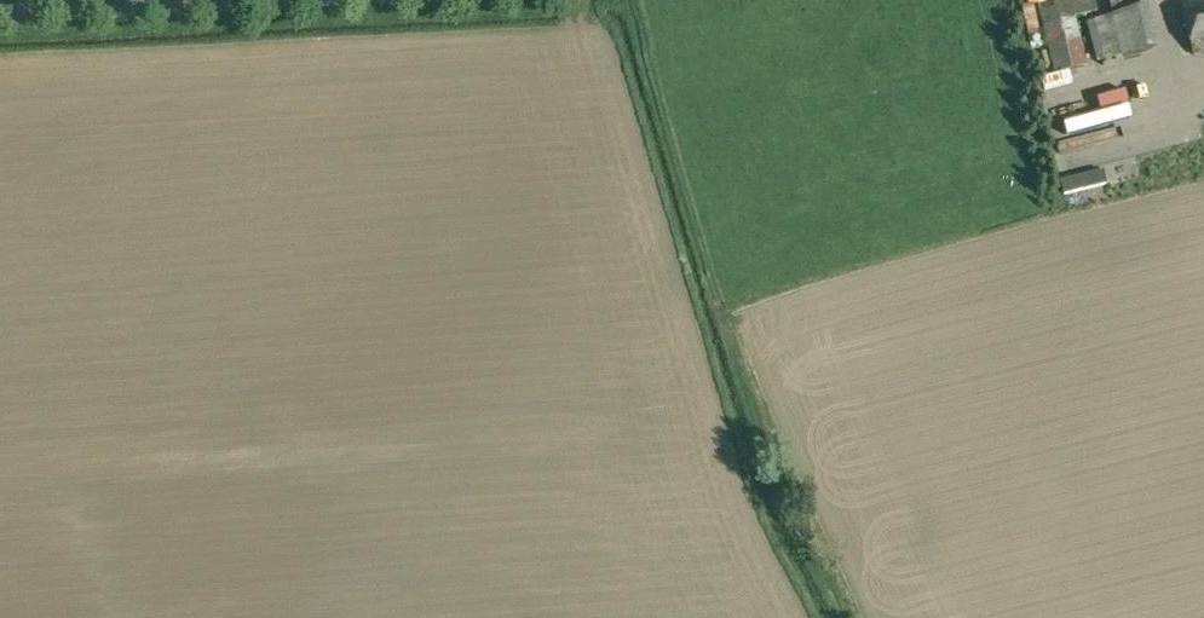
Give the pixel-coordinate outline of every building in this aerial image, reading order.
[(1097,11),(1095,0),(1061,0),(1056,1),(1056,0),(1047,0),(1035,4),(1053,73),(1088,65),(1076,16),(1097,11)] [(1111,14),(1149,5),(1148,0),(1108,0),(1111,14)] [(1181,1),(1194,55),(1203,53),(1203,0),(1184,0),(1181,1)] [(1087,23),(1097,64),(1157,49),(1148,7),(1087,23)] [(1068,127),(1073,154),(1137,140),(1131,114),(1068,127)]
